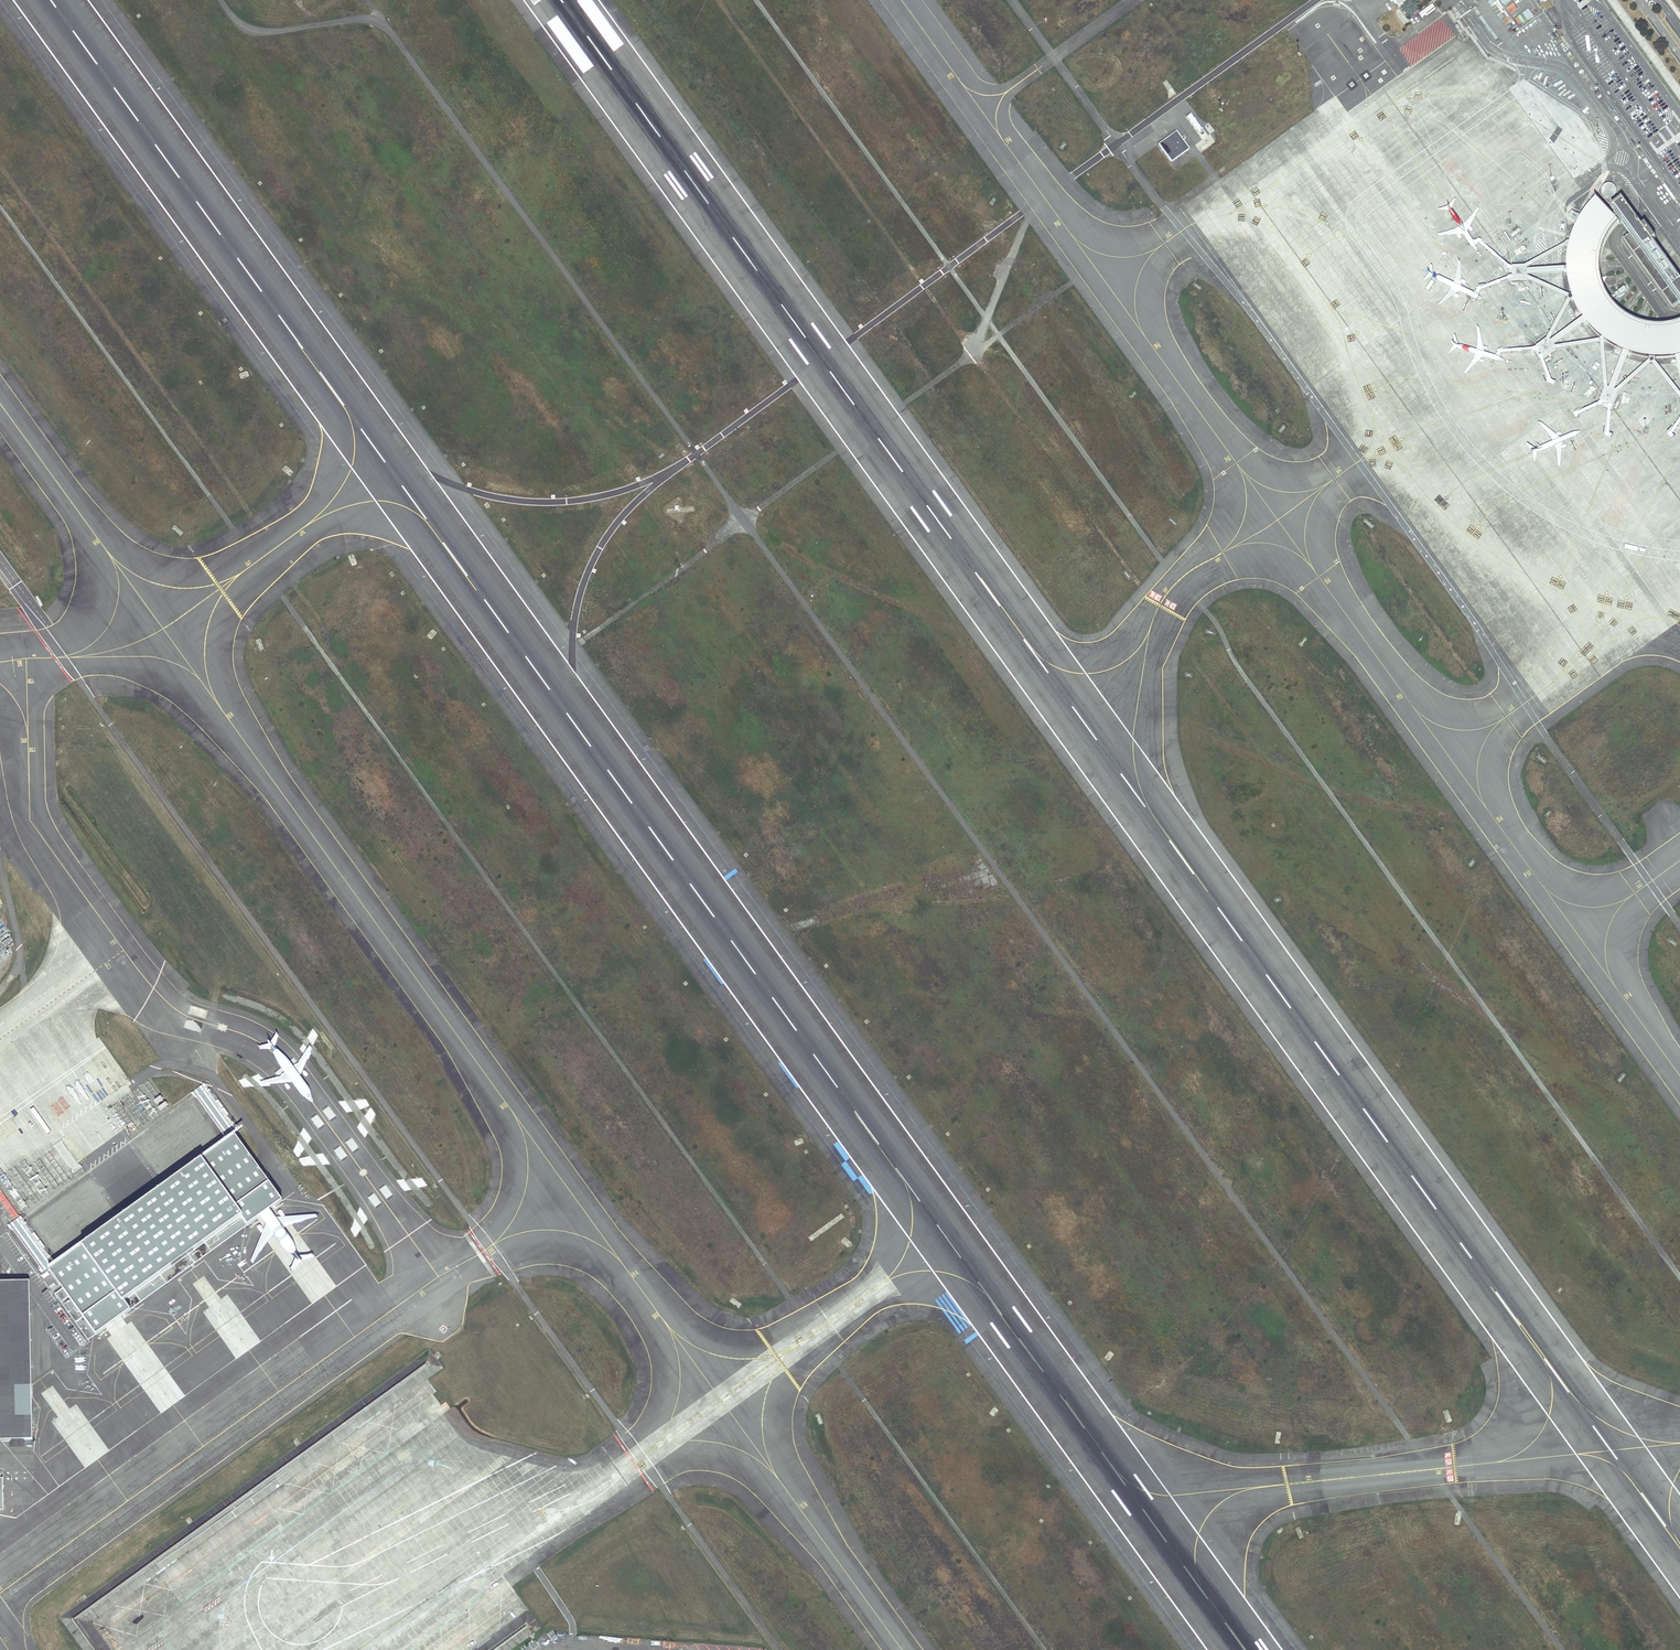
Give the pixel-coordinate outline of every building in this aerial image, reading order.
[(1171,162),(1189,149),(1176,131),(1159,144),(1171,162)] [(1615,211),(1615,217),(1597,198),(1596,200),(1593,203),(1588,209),(1582,216),(1579,222),(1577,226),(1574,231),(1573,237),(1571,242),(1569,241),(1568,241),(1565,243),(1566,243),(1526,265),(1525,266),(1523,267),(1521,268),(1520,268),(1517,268),(1516,268),(1513,266),(1509,266),(1509,272),(1515,272),(1515,275),(1509,275),(1510,280),(1514,280),(1515,279),(1516,279),(1518,278),(1520,278),(1522,278),(1525,279),(1526,280),(1569,298),(1547,339),(1547,340),(1546,341),(1545,342),(1544,343),(1543,344),(1542,345),(1541,346),(1539,346),(1538,347),(1537,347),(1533,349),(1536,353),(1541,350),(1543,353),(1538,356),(1541,360),(1545,358),(1545,357),(1545,356),(1546,355),(1547,354),(1548,353),(1549,352),(1551,351),(1554,351),(1555,351),(1601,342),(1605,389),(1605,390),(1605,392),(1605,393),(1605,394),(1605,395),(1604,396),(1603,398),(1602,399),(1601,400),(1600,401),(1599,405),(1604,407),(1606,401),(1609,402),(1607,408),(1612,409),(1613,406),(1613,405),(1613,404),(1613,403),(1613,401),(1613,400),(1614,399),(1615,397),(1617,395),(1618,394),(1652,362),(1679,398),(1679,393),(1655,360),(1655,358),(1667,358),(1674,357),(1678,355),(1679,354),(1679,321),(1664,325),(1645,322),(1623,312),(1612,299),(1603,282),(1602,261),(1604,244),(1615,224),(1620,223),(1623,221),(1632,234),(1624,240),(1673,308),(1679,303),(1679,279),(1653,241),(1656,239),(1646,224),(1643,227),(1623,199),(1612,207),(1615,211)] [(232,1125),(45,1265),(98,1335),(284,1195),(232,1125)] [(26,1279),(0,1279),(0,1438),(29,1437),(28,1385),(26,1279)]
